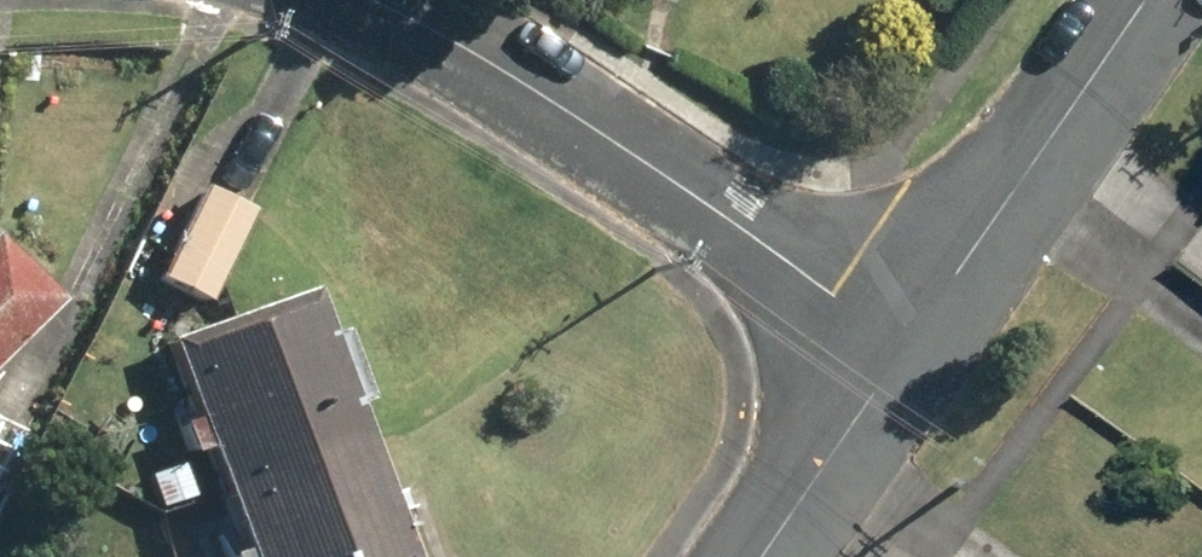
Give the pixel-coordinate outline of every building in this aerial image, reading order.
[(254,209),(204,184),(159,275),(209,300),(254,209)] [(50,303),(0,252),(0,353),(50,303)] [(312,286),(164,337),(240,556),(406,556),(312,286)] [(0,419),(0,477),(24,431),(0,419)]
